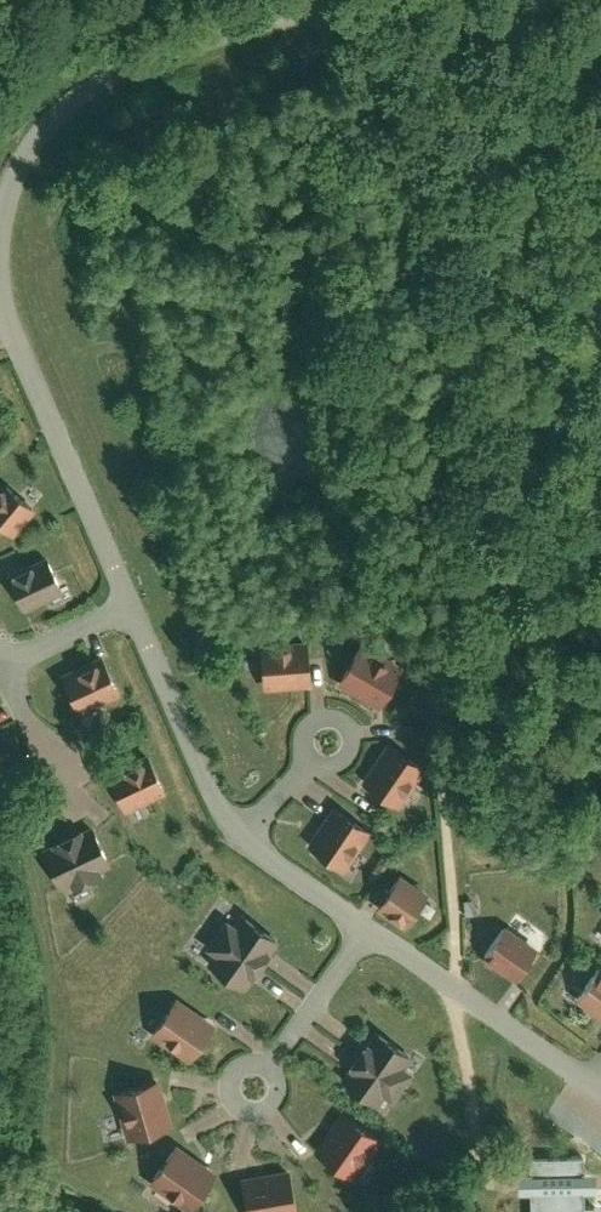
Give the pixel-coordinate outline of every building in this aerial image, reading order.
[(3,512),(22,486),(0,469),(0,510),(3,512)] [(14,554),(25,584),(64,571),(54,541),(14,554)] [(266,668),(308,667),(307,630),(265,631),(266,668)] [(342,665),(380,690),(402,655),(364,631),(342,665)] [(64,662),(83,696),(122,674),(103,640),(64,662)] [(368,766),(398,786),(420,752),(390,732),(368,766)] [(109,762),(127,794),(166,772),(148,740),(109,762)] [(313,833),(343,853),(367,816),(337,797),(313,833)] [(95,814),(43,836),(58,872),(73,864),(78,877),(101,869),(95,853),(110,847),(95,814)] [(381,894),(408,911),(427,880),(400,863),(381,894)] [(233,916),(224,927),(262,955),(279,931),(251,912),(243,924),(233,916)] [(489,943),(518,963),(536,936),(507,916),(489,943)] [(262,955),(224,927),(215,937),(228,946),(219,958),(248,979),(262,955)] [(600,1002),(600,955),(578,981),(600,1002)] [(174,1013),(207,1036),(226,1007),(194,985),(174,1013)] [(402,1036),(374,1018),(358,1044),(398,1070),(405,1061),(392,1053),(402,1036)] [(392,1080),(398,1070),(358,1044),(343,1066),(371,1086),(380,1073),(392,1080)] [(130,1128),(171,1116),(159,1072),(118,1083),(130,1128)] [(379,1128),(342,1105),(317,1146),(354,1168),(379,1128)] [(193,1198),(216,1164),(178,1137),(154,1171),(193,1198)] [(527,1157),(528,1177),(529,1211),(600,1211),(600,1154),(527,1157)] [(292,1167),(247,1170),(250,1211),(283,1211),(296,1211),(292,1167)]
